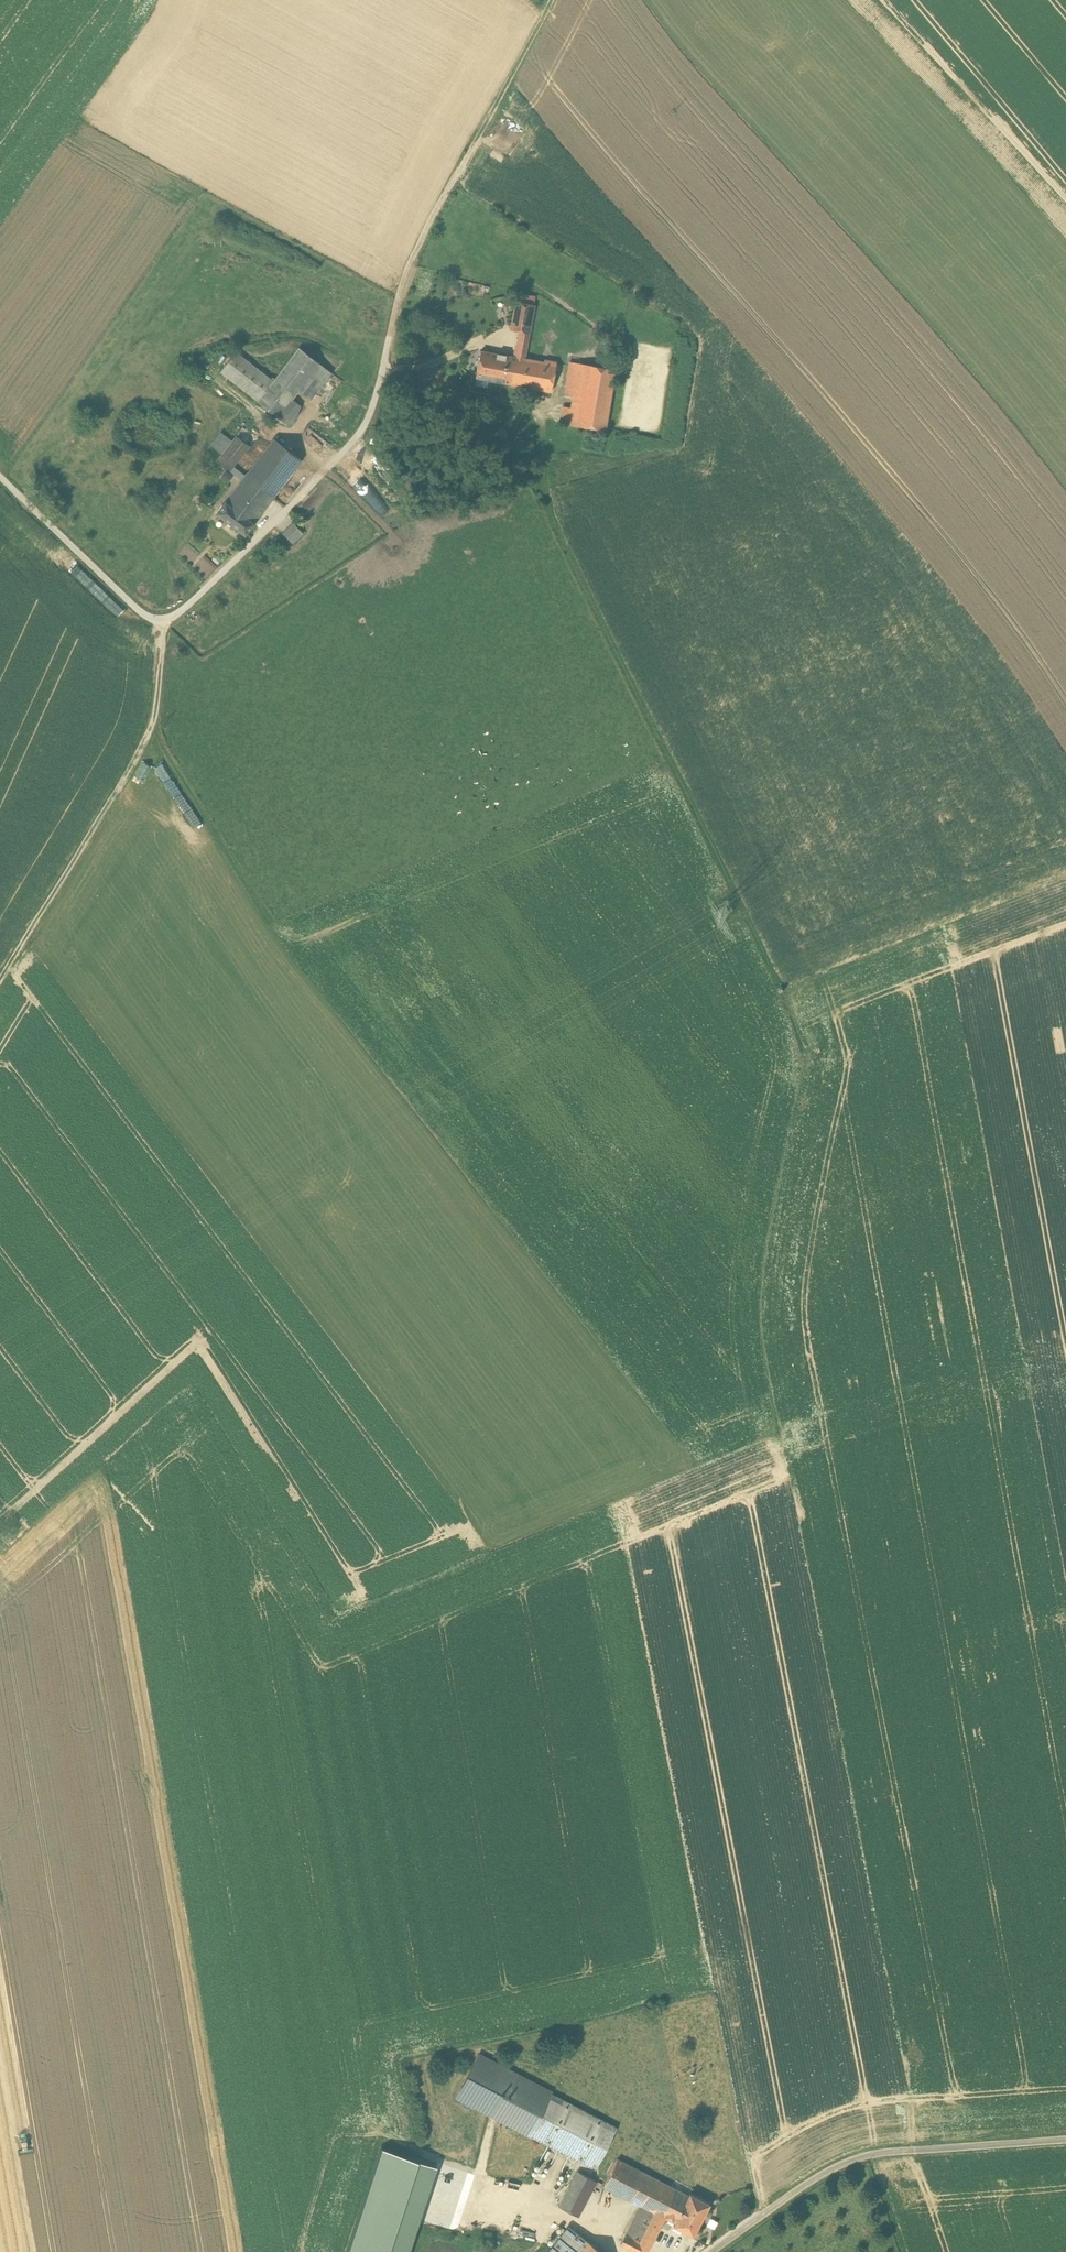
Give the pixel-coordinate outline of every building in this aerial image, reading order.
[(535,305),(516,301),(510,330),(519,332),(515,357),(525,358),(535,305)] [(258,401),(278,417),(319,363),(299,347),(275,379),(258,401)] [(544,362),(525,358),(515,357),(481,350),(476,378),(511,384),(551,392),(557,361),(545,359),(544,362)] [(271,379),(236,352),(220,371),(258,401),(275,379),(272,377),(271,379)] [(572,396),(580,397),(585,364),(570,362),(565,395),(572,396)] [(319,363),(278,417),(290,427),(317,392),(332,373),(319,363)] [(578,408),(575,425),(606,430),(616,369),(585,364),(580,397),(578,408)] [(578,408),(580,397),(572,396),(571,407),(578,408)] [(575,425),(578,408),(571,407),(563,406),(561,423),(575,425)] [(222,454),(217,460),(231,471),(234,466),(257,437),(243,427),(232,441),(222,454)] [(212,447),(222,454),(232,441),(223,433),(212,447)] [(243,480),(241,482),(268,503),(274,496),(302,459),(274,438),(246,475),(243,480)] [(246,475),(234,466),(231,471),(243,480),(246,475)] [(254,523),(254,522),(268,503),(241,482),(226,501),(225,501),(217,513),(246,535),(254,523)] [(293,523),(283,533),(293,543),(303,533),(293,523)] [(531,2134),(552,2093),(553,2093),(478,2054),(456,2096),(531,2134)] [(616,2126),(552,2093),(531,2134),(595,2167),(616,2126)] [(437,2165),(383,2147),(349,2250),(356,2251),(408,2251),(437,2165)] [(617,2158),(603,2185),(640,2204),(653,2211),(638,2240),(625,2233),(620,2243),(638,2251),(647,2251),(665,2217),(675,2222),(689,2195),(617,2158)] [(597,2181),(577,2170),(559,2205),(579,2215),(597,2181)] [(675,2222),(674,2224),(674,2223),(673,2224),(674,2225),(692,2234),(693,2235),(694,2234),(693,2234),(709,2204),(710,2203),(709,2202),(691,2193),(690,2192),(689,2193),(675,2222)] [(640,2204),(625,2233),(638,2240),(653,2211),(640,2204)] [(547,2251),(577,2251),(587,2239),(568,2224),(547,2251)] [(577,2251),(603,2251),(587,2239),(577,2251)]
